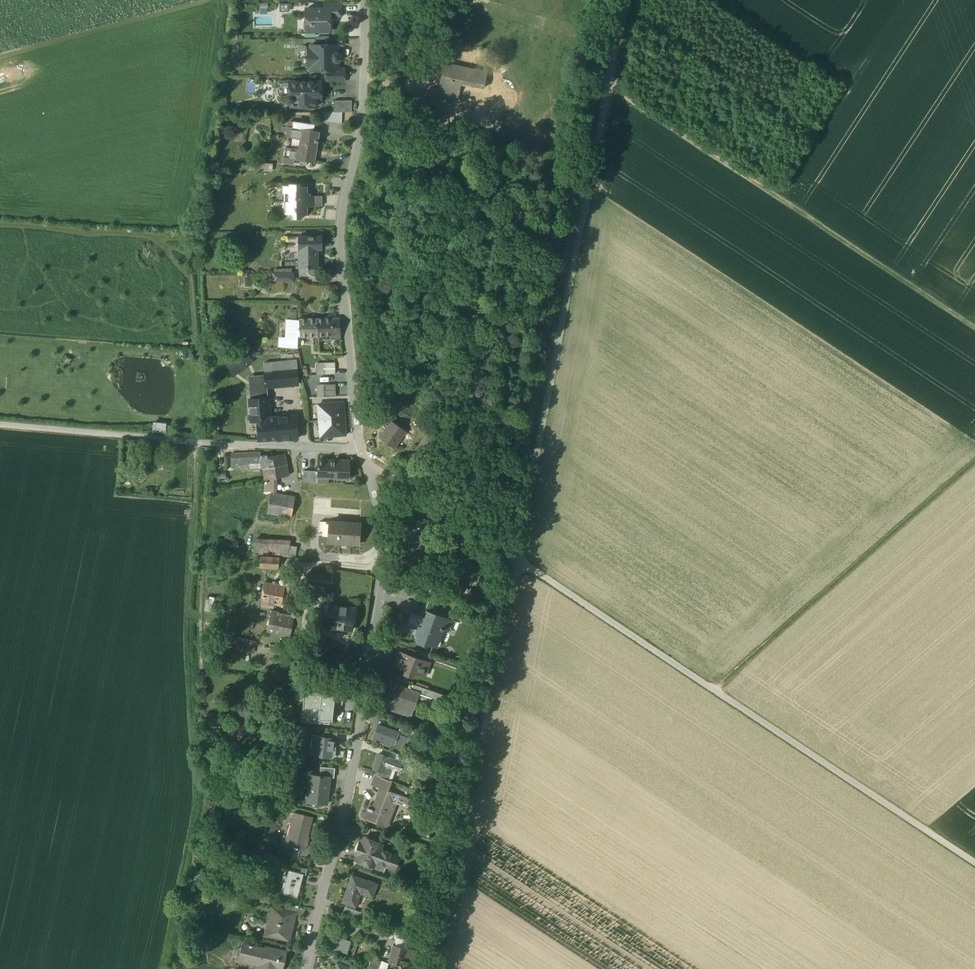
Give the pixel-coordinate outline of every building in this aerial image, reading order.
[(330,17),(342,17),(341,2),(323,2),(323,8),(330,8),(330,17)] [(311,31),(330,31),(330,22),(328,22),(328,17),(330,17),(330,8),(323,8),(306,8),(306,23),(310,23),(310,25),(311,25),(311,31)] [(308,48),(308,57),(341,57),(341,55),(338,52),(337,52),(337,45),(326,45),(311,45),(311,48),(308,48)] [(341,59),(341,57),(308,57),(308,67),(311,67),(311,70),(326,70),(338,70),(338,69),(338,62),(341,59)] [(439,97),(457,100),(461,83),(474,86),(484,88),(487,72),(456,65),(455,67),(446,65),(439,97)] [(292,106),(317,106),(317,100),(320,100),(320,88),(322,87),(322,84),(320,82),(290,82),(290,94),(288,94),(286,96),(286,100),(288,103),(292,103),(292,106)] [(484,88),(474,86),(471,97),(481,99),(484,88)] [(333,101),(334,112),(342,112),(352,112),(352,100),(333,101)] [(342,124),(342,112),(334,112),(323,112),(323,121),(342,124)] [(283,162),(293,164),(294,159),(314,162),(317,143),(318,143),(319,141),(318,141),(319,132),(313,131),(303,130),(304,124),(293,122),(292,128),(289,128),(287,137),(292,138),(301,139),(299,150),(290,148),(285,148),(283,162)] [(301,139),(292,138),(290,148),(299,150),(301,139)] [(273,164),(259,164),(259,171),(273,172),(273,164)] [(293,219),(302,219),(302,214),(307,214),(307,206),(307,201),(310,201),(310,196),(310,193),(307,193),(307,186),(299,186),(300,183),(289,183),(289,185),(282,185),(282,193),(285,193),(285,214),(293,214),(293,219)] [(307,201),(307,206),(322,206),(322,196),(310,196),(310,201),(307,201)] [(300,268),(317,268),(317,255),(314,255),(314,249),(322,249),(322,236),(299,236),(299,247),(300,247),(300,268)] [(253,286),(253,274),(246,274),(244,276),(245,287),(253,286)] [(299,319),(299,320),(300,327),(304,327),(304,337),(324,336),(323,318),(299,319)] [(339,318),(323,318),(324,336),(331,335),(332,339),(340,338),(339,318)] [(300,336),(300,327),(299,320),(287,320),(286,337),(285,346),(299,347),(300,336)] [(240,356),(247,365),(253,361),(247,352),(240,356)] [(240,356),(240,355),(225,365),(233,377),(248,367),(247,365),(240,356)] [(265,372),(287,370),(296,369),(295,359),(264,362),(265,372)] [(323,363),(323,374),(323,375),(335,374),(335,362),(323,363)] [(297,383),(296,369),(287,370),(288,384),(297,383)] [(287,370),(265,372),(267,386),(288,384),(287,370)] [(268,398),(267,386),(265,372),(248,374),(250,399),(268,398)] [(336,384),(324,385),(324,397),(336,396),(336,384)] [(269,418),(268,398),(250,399),(251,420),(258,419),(260,441),(278,439),(276,417),(269,418)] [(343,402),(318,404),(321,437),(345,435),(343,402)] [(278,439),(278,440),(298,438),(296,416),(276,417),(278,439)] [(405,430),(392,421),(381,437),(393,446),(405,430)] [(153,422),(152,433),(165,434),(166,422),(153,422)] [(260,453),(239,454),(239,462),(249,461),(261,461),(260,456),(260,453)] [(239,462),(239,454),(231,454),(231,468),(239,468),(239,462)] [(262,469),(263,469),(287,465),(285,454),(268,458),(267,455),(260,456),(261,461),(262,468),(262,469)] [(329,478),(337,478),(338,461),(337,461),(318,460),(318,471),(318,477),(329,478)] [(337,460),(337,461),(338,461),(337,478),(337,479),(347,479),(347,476),(348,464),(348,461),(337,460)] [(250,469),(262,468),(261,461),(249,461),(250,469)] [(289,476),(287,465),(263,469),(265,481),(277,478),(289,476)] [(308,483),(318,483),(318,477),(318,471),(308,471),(308,483)] [(264,493),(269,494),(276,494),(277,478),(265,481),(264,493)] [(278,494),(276,494),(269,494),(266,513),(291,518),(295,498),(278,494)] [(427,524),(430,526),(435,514),(423,508),(418,519),(421,521),(422,518),(428,521),(427,523),(427,524)] [(417,541),(419,542),(423,533),(427,524),(427,523),(428,521),(422,518),(421,521),(418,519),(411,516),(402,534),(417,541)] [(319,535),(329,536),(330,522),(320,522),(319,535)] [(329,543),(359,545),(360,524),(330,522),(329,536),(329,543)] [(417,541),(402,534),(398,543),(411,549),(413,548),(417,541)] [(216,549),(237,551),(238,547),(239,541),(217,539),(216,549)] [(252,555),(288,557),(290,546),(290,544),(254,541),(252,555)] [(288,557),(296,558),(297,547),(290,546),(288,557)] [(261,568),(278,569),(279,559),(261,557),(261,568)] [(261,607),(272,609),(272,605),(280,606),(281,600),(282,597),(287,598),(289,589),(265,583),(261,607)] [(327,626),(351,630),(355,608),(325,603),(323,617),(328,617),(327,626)] [(294,617),(271,612),(267,633),(290,638),(294,617)] [(429,612),(427,619),(438,623),(440,616),(429,612)] [(426,643),(434,646),(437,638),(438,638),(442,629),(444,630),(444,629),(448,631),(452,620),(440,616),(438,623),(427,619),(412,614),(408,624),(419,629),(414,642),(425,646),(426,643)] [(253,653),(254,649),(244,647),(245,641),(235,638),(232,649),(253,653)] [(244,647),(254,649),(255,643),(245,641),(244,647)] [(404,675),(413,677),(414,673),(424,676),(429,662),(399,651),(394,666),(406,670),(404,675)] [(394,704),(413,711),(419,694),(420,693),(412,690),(409,689),(408,690),(391,684),(389,690),(385,699),(395,703),(394,704)] [(431,700),(444,705),(445,703),(447,697),(447,696),(414,684),(412,690),(420,693),(419,694),(432,698),(431,700)] [(335,690),(334,703),(342,704),(344,688),(326,686),(326,689),(335,690)] [(329,723),(330,720),(332,720),(334,703),(335,690),(326,689),(322,689),(321,692),(311,691),(312,688),(305,687),(301,720),(329,723)] [(385,699),(389,690),(382,688),(379,697),(385,699)] [(447,697),(445,703),(454,706),(457,700),(447,697)] [(411,717),(413,711),(394,704),(392,710),(411,717)] [(388,741),(394,744),(398,733),(398,732),(378,725),(373,736),(380,739),(381,737),(388,740),(388,741)] [(398,733),(406,736),(409,729),(400,725),(398,732),(398,733)] [(331,756),(335,756),(336,749),(332,749),(332,744),(336,745),(337,738),(324,737),(319,736),(312,735),(310,746),(313,747),(312,754),(331,756)] [(373,768),(389,774),(391,767),(400,771),(403,763),(403,762),(395,759),(379,753),(373,768)] [(403,763),(415,767),(417,761),(397,753),(395,759),(403,762),(403,763)] [(330,777),(334,777),(335,768),(321,766),(320,775),(330,776),(330,777)] [(308,801),(327,803),(330,777),(330,776),(320,775),(310,774),(308,801)] [(380,788),(381,788),(385,778),(375,775),(372,785),(380,788)] [(385,778),(381,788),(380,788),(372,809),(368,807),(368,809),(365,819),(382,825),(383,822),(388,824),(395,807),(391,805),(393,801),(396,802),(410,807),(413,799),(405,797),(388,790),(392,781),(385,778)] [(300,848),(305,850),(309,838),(308,838),(313,817),(294,812),(288,836),(284,835),(281,844),(295,848),(298,849),(298,848),(300,848)] [(367,838),(378,842),(382,831),(371,827),(367,838)] [(375,861),(378,862),(382,850),(380,849),(382,844),(378,842),(367,838),(364,837),(362,843),(360,842),(356,853),(358,854),(356,860),(374,866),(375,861)] [(291,861),(297,862),(300,848),(298,848),(298,849),(295,848),(291,861)] [(399,856),(382,850),(378,862),(387,866),(395,869),(399,856)] [(383,877),(387,866),(378,862),(375,861),(374,866),(356,860),(353,866),(383,877)] [(307,872),(308,867),(292,863),(291,868),(307,872)] [(283,893),(297,897),(304,873),(292,870),(288,885),(285,884),(283,893)] [(343,901),(355,905),(360,892),(372,896),(377,883),(352,875),(343,901)] [(295,914),(303,916),(305,909),(287,904),(285,910),(296,912),(295,914)] [(343,911),(362,918),(364,912),(345,906),(343,911)] [(269,935),(289,940),(295,914),(296,912),(285,910),(272,907),(269,920),(272,921),(269,935)] [(328,945),(352,954),(357,939),(334,931),(328,945)] [(405,945),(407,939),(398,937),(397,943),(405,945)] [(239,959),(258,964),(259,960),(247,957),(250,944),(243,942),(239,959)] [(278,968),(280,968),(283,968),(287,952),(265,946),(265,948),(252,945),(252,944),(250,943),(250,944),(247,957),(259,960),(262,960),(259,968),(278,968)] [(389,961),(405,965),(409,948),(393,944),(389,961)] [(405,965),(411,966),(415,950),(409,948),(405,965)] [(338,963),(346,966),(348,961),(333,955),(331,961),(338,964),(338,963)] [(370,968),(378,968),(381,961),(372,957),(368,968),(370,968)]
